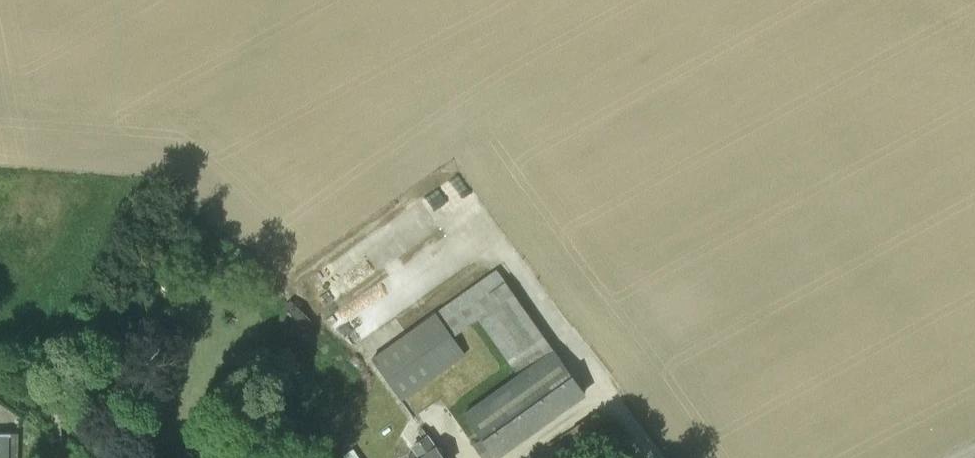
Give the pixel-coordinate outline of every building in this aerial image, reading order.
[(497,269),(405,333),(409,339),(375,364),(401,399),(436,376),(467,354),(454,336),(478,319),(517,374),(463,413),(481,438),(474,445),(483,457),(496,457),(586,394),(497,269)] [(582,447),(605,432),(594,414),(571,429),(582,447)] [(422,428),(418,431),(422,437),(411,446),(414,451),(409,454),(411,457),(445,457),(428,434),(427,434),(422,428)] [(19,433),(0,433),(0,457),(18,457),(19,433)] [(352,449),(342,456),(344,457),(358,457),(352,449)]
